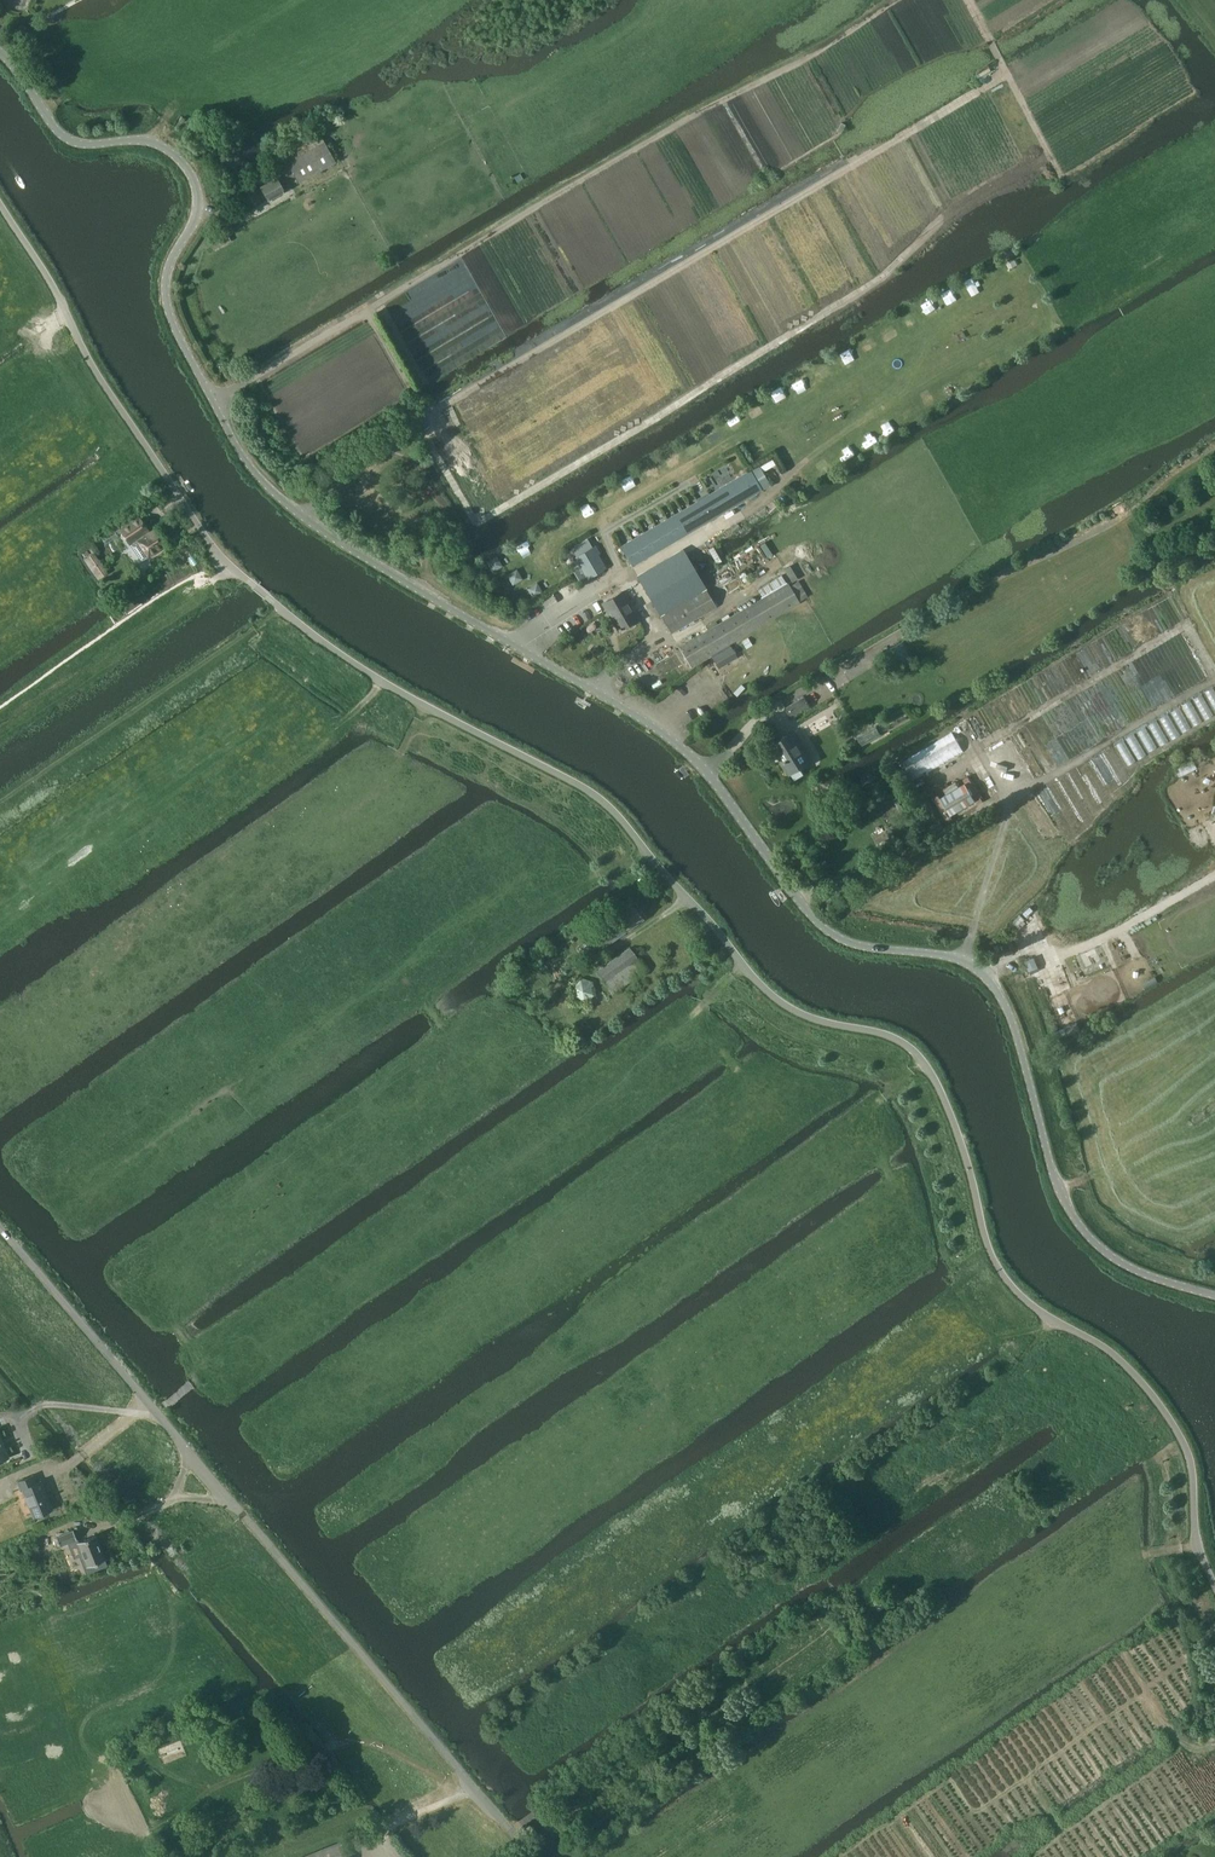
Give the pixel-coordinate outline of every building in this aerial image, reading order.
[(7,1),(9,5),(11,8),(14,9),(19,10),(23,9),(27,6),(29,4),(30,2),(31,0),(7,0),(7,1)] [(287,181),(299,182),(335,162),(317,130),(281,149),(288,162),(279,167),(280,170),(274,174),(276,178),(261,186),(269,199),(284,191),(280,185),(287,181)] [(1004,265),(1009,274),(1020,268),(1014,258),(1004,265)] [(1056,315),(1045,319),(1049,329),(1060,325),(1056,315)] [(871,335),(864,339),(873,353),(879,349),(871,335)] [(960,371),(966,381),(978,374),(973,364),(960,371)] [(792,381),(797,390),(807,385),(801,375),(792,381)] [(409,419),(417,433),(430,426),(421,411),(409,419)] [(695,458),(705,451),(696,436),(686,443),(695,458)] [(773,459),(760,466),(763,472),(776,464),(773,459)] [(631,540),(621,545),(631,562),(633,565),(702,525),(762,490),(771,485),(759,465),(750,470),(690,505),(631,540)] [(139,514),(119,527),(131,545),(141,561),(147,557),(148,557),(165,545),(155,529),(151,531),(150,532),(148,529),(139,514)] [(92,546),(96,552),(108,544),(104,538),(92,546)] [(571,548),(589,577),(605,567),(588,538),(571,548)] [(94,552),(85,558),(99,578),(108,572),(94,552)] [(672,632),(716,606),(686,554),(641,580),(672,632)] [(487,561),(493,571),(500,567),(495,557),(487,561)] [(508,575),(513,584),(521,580),(515,570),(508,575)] [(799,601),(808,596),(800,581),(791,586),(789,584),(788,584),(783,576),(759,590),(764,597),(680,646),(692,666),(705,658),(711,655),(719,668),(738,657),(730,644),(800,602),(799,601)] [(528,588),(533,597),(541,593),(535,583),(528,588)] [(619,629),(638,618),(628,601),(630,599),(625,592),(623,593),(622,591),(603,602),(619,629)] [(886,651),(895,665),(911,655),(902,641),(886,651)] [(1206,689),(1214,708),(1214,685),(1206,689)] [(1214,718),(1214,716),(1204,692),(1196,696),(1208,722),(1214,718)] [(792,716),(810,705),(805,696),(787,707),(792,716)] [(1032,722),(1024,727),(1046,768),(1054,764),(1032,722)] [(855,734),(859,743),(880,734),(876,725),(855,734)] [(913,779),(963,749),(953,732),(903,761),(913,779)] [(790,772),(810,761),(793,733),(775,743),(785,759),(783,761),(790,772)] [(965,784),(940,799),(953,820),(977,805),(965,784)] [(612,994),(631,980),(646,970),(630,947),(596,971),(612,994)] [(577,999),(586,1002),(596,995),(593,982),(582,979),(574,986),(577,999)] [(9,1457),(0,1436),(0,1460),(9,1457)] [(33,1475),(18,1481),(21,1490),(23,1489),(34,1516),(52,1509),(41,1481),(36,1483),(33,1475)] [(74,1530),(57,1536),(61,1546),(77,1539),(74,1530)] [(95,1534),(78,1541),(88,1566),(105,1559),(95,1534)] [(880,1610),(885,1607),(879,1597),(874,1601),(880,1610)] [(341,1841),(301,1856),(347,1856),(341,1841)]
